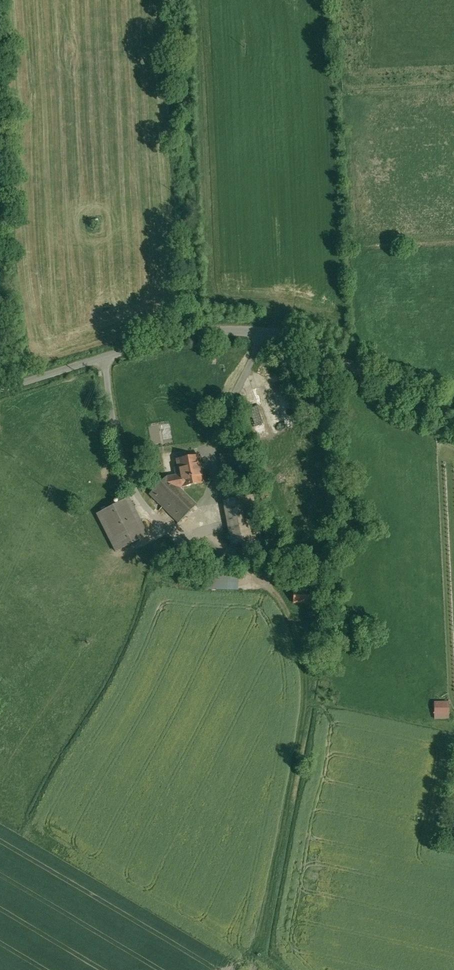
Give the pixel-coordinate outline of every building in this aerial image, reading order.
[(199,455),(178,459),(181,475),(167,477),(178,488),(202,483),(199,465),(201,465),(199,455)] [(234,461),(221,463),(224,479),(237,477),(234,461)] [(196,505),(178,488),(167,477),(166,477),(150,494),(178,523),(196,505)] [(245,497),(224,501),(232,544),(254,540),(245,497)] [(148,535),(129,498),(96,514),(116,552),(148,535)] [(213,589),(242,589),(242,575),(213,575),(213,589)] [(296,603),(314,603),(314,595),(296,595),(296,603)] [(449,702),(434,702),(434,715),(449,715),(449,702)]
